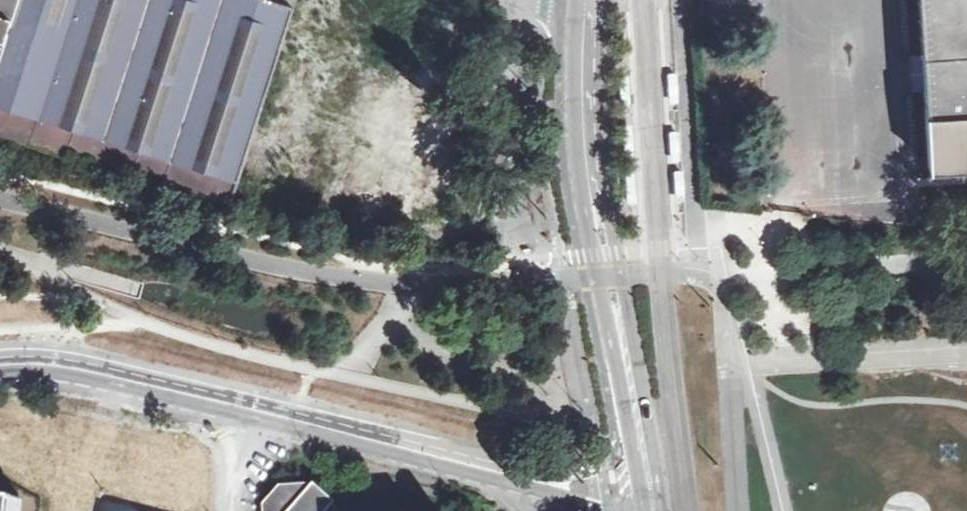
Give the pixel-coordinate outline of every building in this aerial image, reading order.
[(63,126),(109,141),(149,154),(199,171),(237,183),(295,0),(14,0),(0,44),(0,107),(63,126)] [(14,0),(0,0),(0,44),(14,0)] [(929,168),(966,165),(966,0),(919,0),(929,168)] [(66,156),(67,153),(132,173),(133,170),(163,179),(161,186),(231,202),(233,195),(237,183),(199,171),(149,154),(109,141),(63,126),(0,107),(0,136),(66,156)] [(339,507),(311,483),(281,486),(266,503),(266,510),(339,510),(339,507)] [(11,498),(0,496),(0,510),(10,510),(11,498)]
